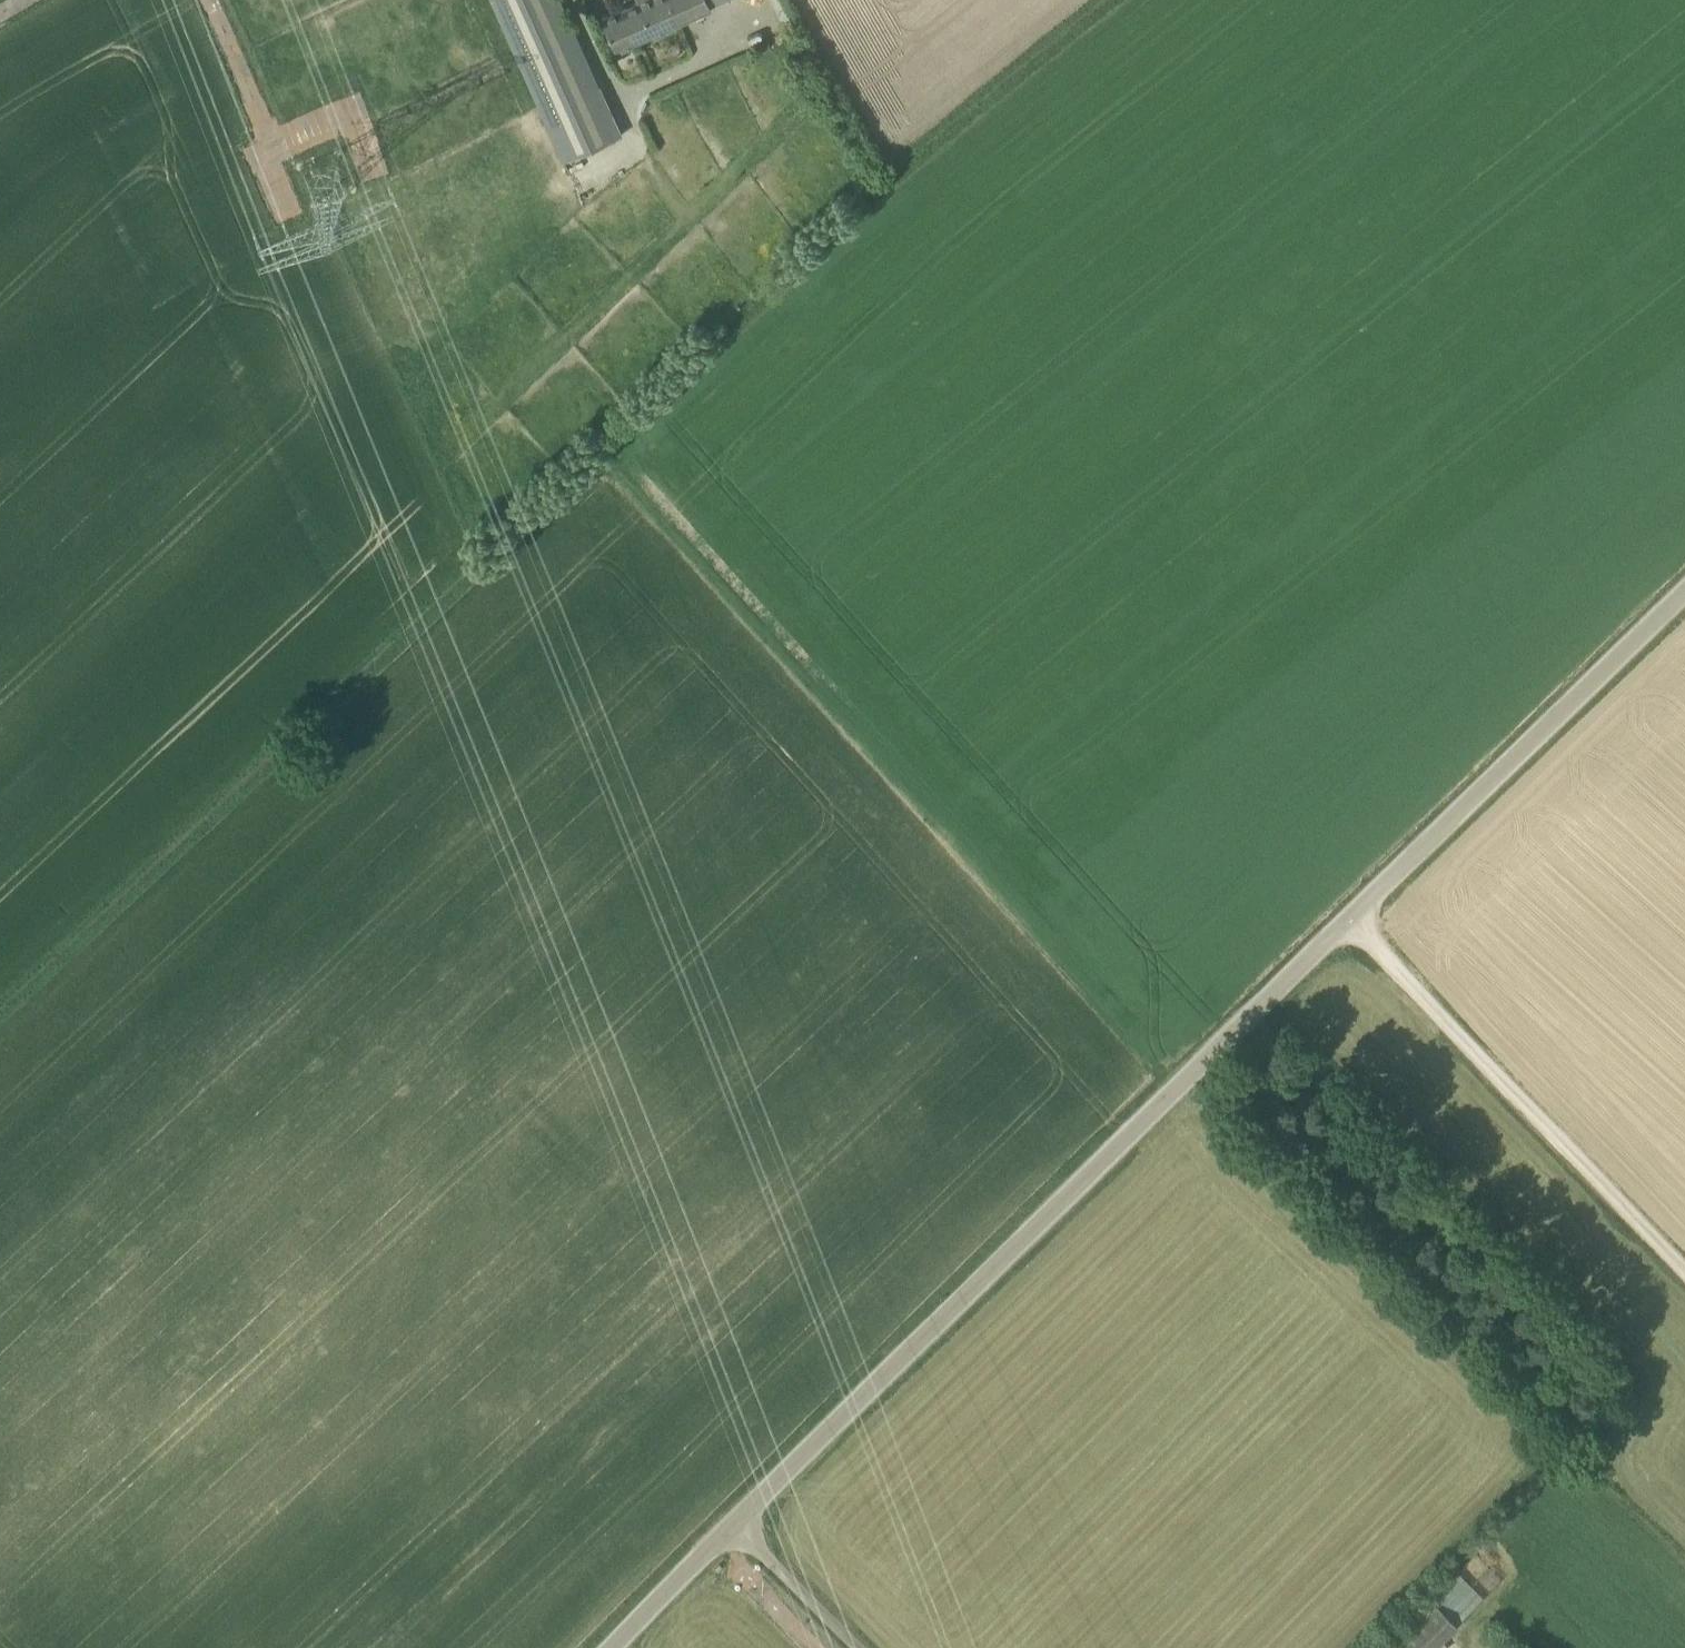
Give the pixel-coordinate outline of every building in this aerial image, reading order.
[(600,145),(621,136),(560,0),(492,0),(564,162),(600,145)] [(639,2),(602,19),(616,50),(713,7),(711,4),(721,0),(638,0),(639,2)] [(1458,1624),(1468,1614),(1442,1589),(1432,1598),(1382,1647),(1434,1647),(1458,1624)]
